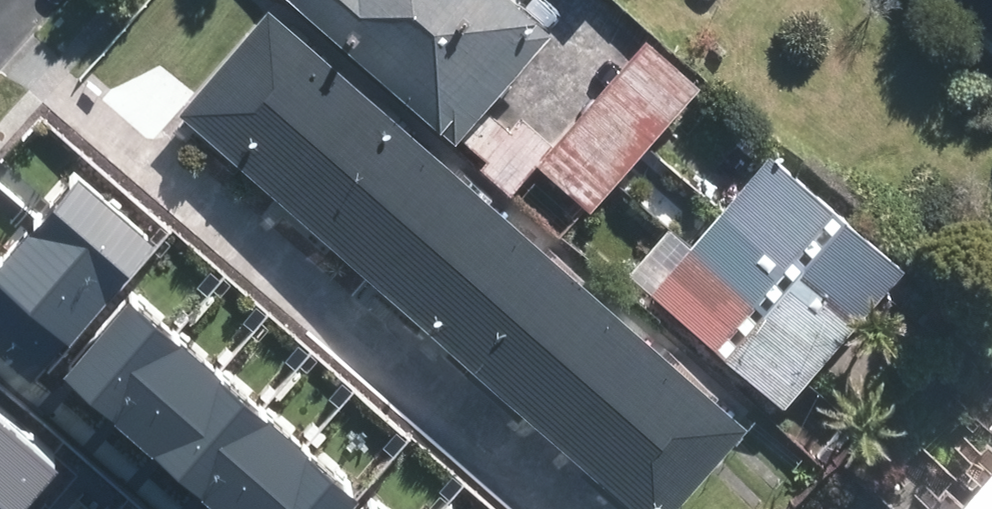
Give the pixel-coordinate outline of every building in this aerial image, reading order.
[(284,0),(278,0),(188,107),(671,508),(673,508),(765,400),(284,0)] [(465,131),(569,14),(553,0),(317,0),(465,131)] [(658,29),(545,154),(598,202),(711,77),(658,29)] [(778,144),(656,284),(792,400),(913,259),(778,144)] [(145,230),(63,162),(0,238),(0,353),(25,374),(145,230)] [(127,279),(55,360),(224,508),(320,508),(349,476),(127,279)] [(0,407),(0,485),(16,499),(55,456),(0,407)] [(947,508),(991,508),(991,458),(947,508)] [(368,495),(356,508),(384,508),(368,495)]
